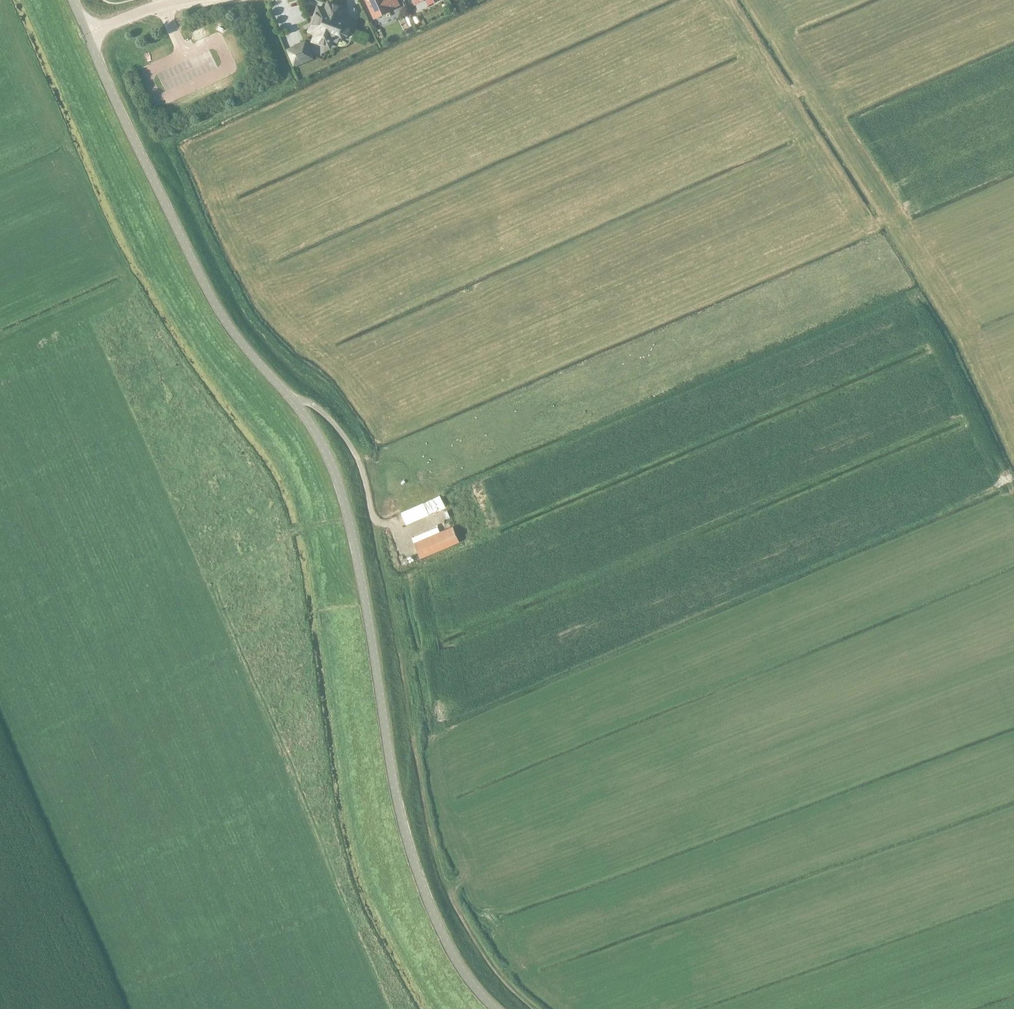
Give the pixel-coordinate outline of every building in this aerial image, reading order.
[(374,19),(389,12),(388,10),(399,5),(396,0),(365,0),(374,19)] [(317,8),(309,31),(315,34),(312,41),(326,47),(331,48),(333,43),(337,44),(339,39),(340,36),(343,37),(348,39),(355,19),(344,15),(346,10),(340,8),(328,3),(325,10),(317,8)] [(305,41),(294,46),(301,64),(313,59),(305,41)] [(423,503),(415,507),(400,513),(406,525),(428,516),(423,503)] [(421,558),(459,542),(452,527),(414,543),(421,558)]
